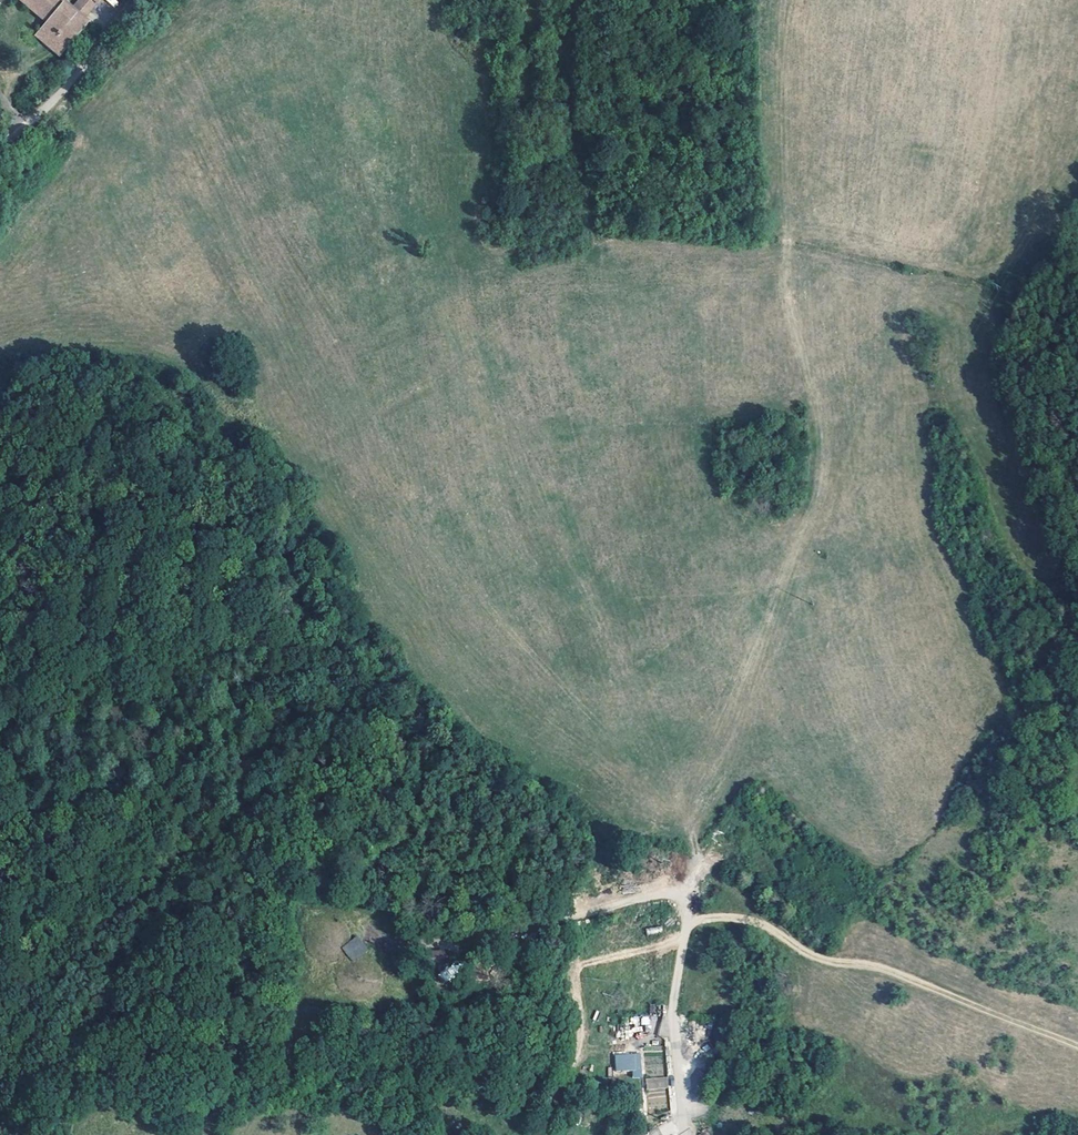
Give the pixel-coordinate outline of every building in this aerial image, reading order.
[(44,19),(36,29),(50,41),(53,38),(64,46),(87,18),(83,15),(71,5),(70,4),(67,8),(60,2),(62,0),(21,0),(44,19)] [(71,5),(83,15),(95,0),(76,0),(71,5)] [(50,41),(36,29),(34,33),(58,53),(64,46),(53,38),(50,41)] [(341,947),(352,962),(368,949),(357,935),(341,947)] [(632,1070),(632,1078),(642,1078),(641,1052),(614,1054),(615,1071),(632,1070)] [(646,1079),(647,1090),(668,1088),(667,1077),(646,1079)]
